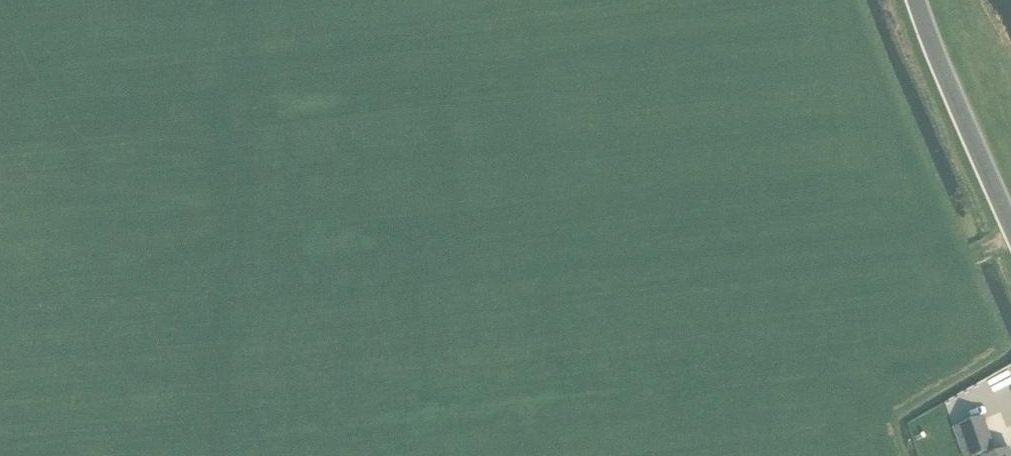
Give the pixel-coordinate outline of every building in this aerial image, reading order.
[(995,451),(983,419),(955,429),(965,455),(981,455),(995,451)]
